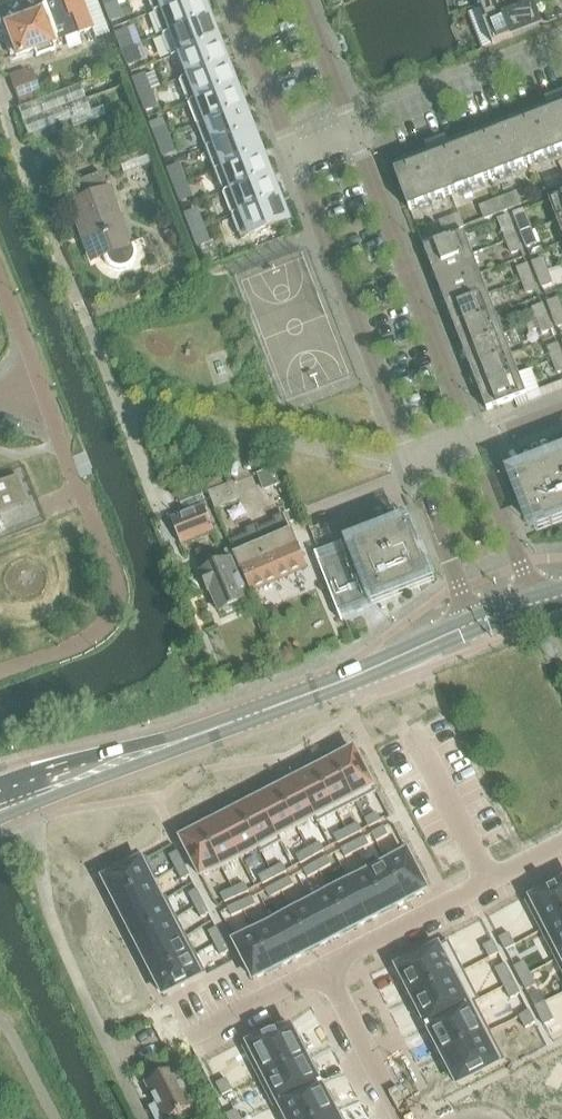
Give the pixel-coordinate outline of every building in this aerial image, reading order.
[(2,21),(6,30),(2,31),(11,55),(15,54),(16,57),(34,51),(36,58),(53,51),(51,44),(91,29),(92,29),(82,0),(58,0),(41,6),(43,12),(24,19),(21,14),(2,21)] [(99,8),(96,0),(82,0),(92,29),(91,29),(95,39),(109,34),(108,31),(99,8)] [(187,0),(148,0),(153,13),(187,0)] [(207,18),(200,0),(187,0),(153,13),(161,35),(207,18)] [(479,8),(479,9),(482,9),(487,23),(484,24),(493,47),(541,29),(530,0),(520,0),(479,8)] [(520,0),(486,0),(487,6),(479,7),(479,8),(520,0)] [(114,2),(104,6),(110,21),(120,18),(114,2)] [(170,58),(179,55),(216,40),(207,18),(161,35),(170,58)] [(122,51),(132,47),(126,32),(116,36),(122,51)] [(179,55),(187,77),(224,63),(216,40),(179,55)] [(132,47),(122,51),(127,66),(138,62),(132,47)] [(224,63),(187,77),(179,80),(188,103),(233,86),(224,63)] [(35,95),(27,73),(25,69),(9,76),(20,106),(36,99),(35,95)] [(139,96),(149,92),(143,77),(133,81),(139,96)] [(196,126),(242,108),(233,86),(188,103),(196,126)] [(149,92),(139,96),(145,111),(155,107),(149,92)] [(561,128),(561,102),(553,106),(561,128)] [(531,165),(561,153),(561,128),(553,106),(514,121),(531,165)] [(205,148),(250,131),(242,108),(196,126),(205,148)] [(474,136),(491,181),(531,165),(514,121),(474,136)] [(156,141),(166,137),(161,122),(150,126),(156,141)] [(213,171),(259,153),(250,131),(205,148),(213,171)] [(434,152),(437,159),(451,196),(491,181),(474,136),(434,152)] [(166,137),(156,141),(162,156),(172,152),(166,137)] [(451,196),(437,159),(434,152),(393,167),(396,174),(410,212),(451,196)] [(222,193),(268,175),(259,153),(213,171),(222,193)] [(173,186),(184,182),(178,167),(168,171),(173,186)] [(64,187),(70,203),(70,204),(71,209),(79,229),(81,233),(85,232),(96,260),(102,257),(104,263),(108,267),(114,270),(120,271),(126,270),(131,267),(135,262),(137,256),(136,250),(134,245),(135,245),(135,243),(129,246),(101,173),(64,187)] [(231,215),(276,198),(268,175),(222,193),(231,215)] [(184,182),(173,186),(179,201),(189,197),(184,182)] [(517,194),(508,198),(512,209),(521,206),(517,194)] [(560,198),(550,202),(558,223),(561,221),(561,197),(560,198)] [(276,198),(231,215),(240,239),(285,221),(276,198)] [(508,198),(499,201),(503,213),(512,209),(508,198)] [(499,201),(490,205),(494,216),(503,213),(499,201)] [(490,205),(481,208),(485,219),(494,216),(490,205)] [(191,231),(201,227),(195,212),(185,216),(191,231)] [(459,217),(450,220),(455,231),(464,228),(459,217)] [(450,220),(441,223),(446,235),(455,231),(450,220)] [(523,236),(532,233),(527,221),(518,224),(523,236)] [(201,227),(191,231),(197,246),(207,242),(201,227)] [(507,242),(517,239),(512,227),(503,230),(507,242)] [(532,233),(523,236),(527,248),(537,245),(532,233)] [(459,261),(473,256),(465,235),(451,240),(434,247),(426,250),(426,249),(425,250),(433,271),(442,268),(459,261)] [(517,239),(507,242),(512,254),(521,251),(517,239)] [(442,268),(433,271),(441,291),(481,276),(473,256),(459,261),(442,268)] [(538,276),(547,273),(543,261),(533,264),(538,276)] [(523,282),(532,278),(527,267),(518,270),(523,282)] [(547,273),(538,276),(543,288),(552,284),(547,273)] [(481,276),(441,291),(449,311),(457,308),(474,301),(488,296),(481,276)] [(532,278),(523,282),(527,294),(537,290),(532,278)] [(457,308),(449,311),(456,331),(464,328),(482,321),(496,315),(488,296),(474,301),(457,308)] [(561,313),(561,311),(558,300),(549,304),(553,316),(561,313)] [(538,322),(547,318),(543,306),(534,310),(538,322)] [(553,316),(558,328),(561,326),(561,313),(553,316)] [(464,328),(456,331),(464,351),(472,348),(490,341),(504,335),(496,315),(482,321),(464,328)] [(547,318),(538,322),(543,334),(552,330),(547,318)] [(472,348),(464,351),(472,371),(480,368),(497,361),(511,355),(504,335),(490,341),(472,348)] [(561,358),(561,356),(558,346),(549,350),(554,362),(561,358)] [(480,368),(472,371),(479,391),(487,388),(505,381),(519,375),(511,355),(497,361),(480,368)] [(554,362),(558,374),(561,372),(561,358),(554,362)] [(532,370),(519,375),(505,381),(487,388),(479,391),(487,411),(495,408),(513,402),(515,401),(518,408),(543,399),(532,370)] [(516,478),(536,528),(561,517),(561,460),(516,478)] [(266,491),(287,482),(281,467),(259,475),(266,491)] [(0,483),(0,515),(28,503),(17,476),(0,483)] [(224,486),(221,480),(206,486),(208,492),(224,486)] [(233,485),(231,486),(210,494),(216,509),(239,501),(233,485)] [(205,508),(172,520),(181,545),(215,532),(205,508)] [(260,546),(275,582),(306,568),(286,519),(282,516),(277,519),(276,523),(259,530),(265,544),(260,546)] [(315,554),(319,563),(341,622),(343,621),(340,614),(371,602),(368,594),(370,593),(372,592),(376,600),(428,580),(408,527),(355,547),(358,555),(356,556),(353,557),(350,549),(320,561),(317,554),(315,554)] [(233,550),(254,598),(255,597),(252,592),(275,582),(260,546),(265,544),(259,530),(255,528),(250,530),(248,535),(230,543),(233,550)] [(254,598),(233,550),(226,553),(230,562),(202,574),(210,593),(211,593),(220,613),(224,611),(227,614),(236,611),(236,606),(249,600),(254,598)] [(288,653),(281,655),(286,668),(298,664),(295,656),(288,653)] [(343,757),(335,761),(357,804),(377,794),(355,751),(343,757)] [(324,767),(316,771),(338,814),(357,804),(335,761),(334,762),(324,767)] [(308,776),(297,781),(319,823),(338,814),(316,771),(308,776)] [(286,787),(278,791),(297,828),(315,819),(317,824),(319,823),(297,781),(286,787)] [(270,795),(259,801),(281,843),(282,843),(279,838),(297,828),(278,791),(270,795)] [(248,806),(240,811),(262,853),(281,843),(259,801),(248,806)] [(232,815),(221,820),(241,858),(258,849),(261,854),(262,853),(240,811),(232,815)] [(378,815),(366,821),(370,829),(382,822),(378,815)] [(210,826),(202,830),(222,868),(229,864),(241,858),(221,820),(210,826)] [(359,824),(347,830),(351,838),(363,832),(359,824)] [(385,828),(373,834),(377,842),(389,836),(385,828)] [(194,834),(182,841),(202,878),(222,868),(202,830),(194,834)] [(347,830),(335,837),(339,844),(351,838),(347,830)] [(366,838),(354,844),(358,852),(370,846),(366,838)] [(321,844),(309,850),(313,858),(325,852),(321,844)] [(354,844),(342,850),(346,858),(358,852),(354,844)] [(309,850),(297,856),(301,864),(313,858),(309,850)] [(178,853),(170,857),(177,869),(184,865),(178,853)] [(408,854),(388,864),(407,902),(416,898),(427,892),(408,854)] [(328,858),(316,864),(320,872),(332,866),(328,858)] [(147,859),(105,881),(111,893),(115,901),(157,879),(147,859)] [(283,864),(271,870),(275,878),(287,871),(283,864)] [(316,864),(304,870),(308,878),(320,872),(316,864)] [(388,864),(369,874),(388,912),(397,907),(407,902),(388,864)] [(184,865),(177,869),(183,881),(191,877),(184,865)] [(271,870),(259,876),(263,884),(275,878),(271,870)] [(348,878),(347,879),(369,921),(380,916),(388,912),(369,874),(351,883),(348,878)] [(290,877),(278,883),(282,891),(294,885),(290,877)] [(157,879),(115,901),(119,909),(125,920),(167,898),(166,897),(162,899),(153,882),(158,880),(157,879)] [(347,879),(328,888),(351,931),(359,927),(369,921),(347,879)] [(245,883),(233,889),(237,897),(249,891),(245,883)] [(278,883),(267,890),(271,898),(282,891),(278,883)] [(526,902),(541,933),(561,922),(561,884),(526,902)] [(328,888),(309,898),(332,941),(342,936),(351,931),(328,888)] [(233,889),(221,895),(226,903),(237,897),(233,889)] [(198,891),(190,895),(196,907),(204,903),(198,891)] [(252,897),(240,903),(245,911),(256,905),(252,897)] [(167,898),(125,920),(130,931),(134,939),(177,917),(167,898)] [(311,904),(293,913),(313,951),(321,947),(332,941),(309,898),(308,899),(311,904)] [(204,903),(196,907),(202,919),(210,915),(204,903)] [(240,903),(229,909),(233,917),(245,911),(240,903)] [(293,913),(274,922),(294,961),(304,955),(313,951),(293,913)] [(177,917),(134,939),(139,947),(144,958),(187,936),(177,917)] [(253,927),(252,927),(275,971),(283,966),(294,961),(274,922),(256,932),(253,927)] [(541,933),(556,961),(561,958),(561,922),(541,933)] [(252,927),(232,938),(242,956),(255,981),(267,975),(275,971),(252,927)] [(217,929),(210,933),(216,945),(224,941),(217,929)] [(510,934),(500,939),(506,951),(516,945),(510,934)] [(187,936),(144,958),(150,968),(154,977),(196,955),(187,936)] [(224,941),(216,945),(222,957),(230,953),(224,941)] [(449,942),(398,969),(403,980),(399,982),(406,996),(408,995),(410,994),(413,999),(464,972),(449,942)] [(494,942),(484,947),(490,959),(500,954),(494,942)] [(196,955),(154,977),(158,985),(164,997),(207,975),(206,974),(196,955)] [(525,962),(515,967),(521,979),(531,974),(525,962)] [(509,971),(499,976),(505,988),(515,982),(509,971)] [(413,1005),(412,1006),(419,1019),(423,1017),(427,1026),(426,1026),(427,1028),(479,1001),(464,972),(413,999),(416,1004),(413,1005)] [(531,974),(521,979),(527,991),(537,986),(531,974)] [(515,982),(505,988),(511,999),(521,994),(515,982)] [(479,1001),(427,1028),(428,1030),(429,1029),(433,1038),(429,1040),(436,1053),(438,1053),(440,1051),(443,1056),(490,1032),(476,1004),(480,1002),(479,1001)] [(546,1003),(536,1008),(542,1020),(552,1015),(546,1003)] [(530,1011),(520,1016),(526,1028),(536,1023),(530,1011)] [(290,1024),(243,1049),(258,1079),(306,1054),(303,1049),(306,1048),(307,1047),(300,1034),(296,1036),(290,1024)] [(443,1063),(441,1063),(446,1073),(450,1071),(458,1086),(506,1062),(490,1032),(443,1056),(445,1061),(443,1063)] [(306,1054),(258,1079),(273,1108),(322,1082),(321,1081),(320,1081),(315,1073),(319,1070),(312,1057),(311,1058),(308,1059),(306,1054)] [(192,1109),(193,1109),(174,1072),(171,1073),(170,1069),(157,1075),(159,1079),(147,1085),(159,1107),(153,1110),(157,1118),(196,1118),(192,1109)] [(227,1080),(217,1085),(223,1097),(233,1092),(227,1080)] [(273,1108),(274,1108),(280,1105),(287,1118),(322,1118),(335,1112),(333,1107),(335,1106),(337,1105),(330,1091),(326,1093),(321,1085),(323,1084),(322,1082),(273,1108)]
